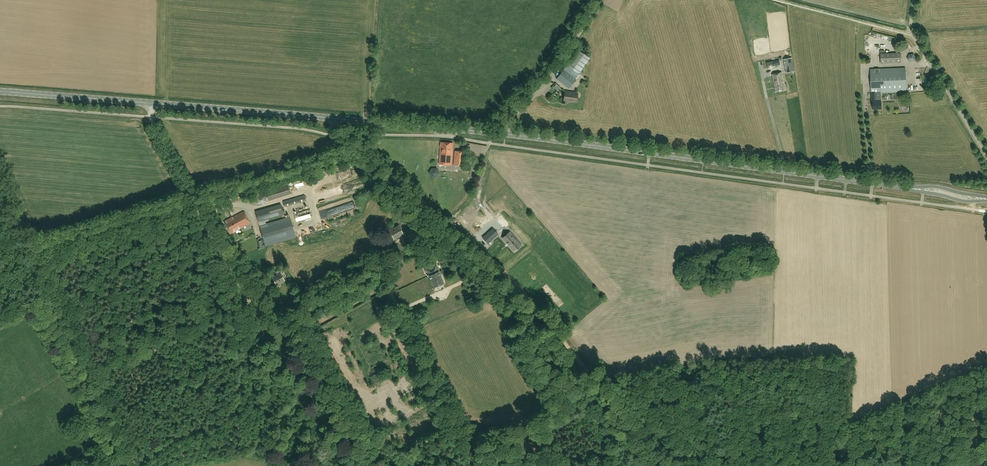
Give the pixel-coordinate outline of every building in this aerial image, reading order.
[(577,50),(566,65),(579,74),(590,58),(577,50)] [(881,54),(881,63),(901,62),(901,53),(881,54)] [(784,60),(786,73),(795,71),(792,58),(784,60)] [(877,100),(877,92),(907,91),(906,68),(870,69),(871,93),(872,105),(873,105),(873,109),(882,109),(881,101),(875,101),(875,100),(877,100)] [(576,79),(564,70),(557,79),(569,88),(576,79)] [(776,92),(785,90),(782,72),(772,74),(776,92)] [(574,92),(565,91),(563,101),(567,102),(567,101),(576,102),(577,95),(573,95),(574,92)] [(451,165),(452,143),(440,142),(439,164),(451,165)] [(464,166),(465,152),(455,151),(453,165),(464,166)] [(429,168),(428,177),(437,177),(437,168),(429,168)] [(335,193),(353,189),(352,183),(334,188),(335,193)] [(263,205),(266,201),(265,196),(260,195),(258,193),(254,197),(256,199),(258,204),(263,205)] [(284,206),(306,200),(305,195),(283,201),(284,206)] [(329,202),(332,215),(341,212),(339,200),(329,202)] [(255,211),(259,225),(266,224),(265,220),(284,215),(281,204),(255,211)] [(295,222),(310,217),(307,208),(292,213),(295,222)] [(230,234),(250,223),(244,211),(232,217),(224,222),(230,234)] [(479,211),(465,222),(467,225),(482,214),(479,211)] [(265,246),(296,237),(290,217),(260,226),(265,246)] [(402,223),(411,230),(414,227),(405,220),(402,223)] [(389,231),(394,240),(404,234),(405,233),(403,229),(401,230),(399,225),(389,231)] [(488,243),(491,241),(490,240),(497,233),(493,228),(483,238),(488,243)] [(517,241),(510,232),(508,234),(503,238),(507,243),(509,245),(513,250),(519,245),(516,242),(517,241)] [(434,287),(444,283),(439,272),(440,272),(436,264),(425,269),(428,277),(429,276),(434,287)] [(277,285),(285,280),(279,270),(276,272),(277,274),(272,277),(277,285)] [(316,337),(321,334),(316,325),(312,328),(316,337)]
